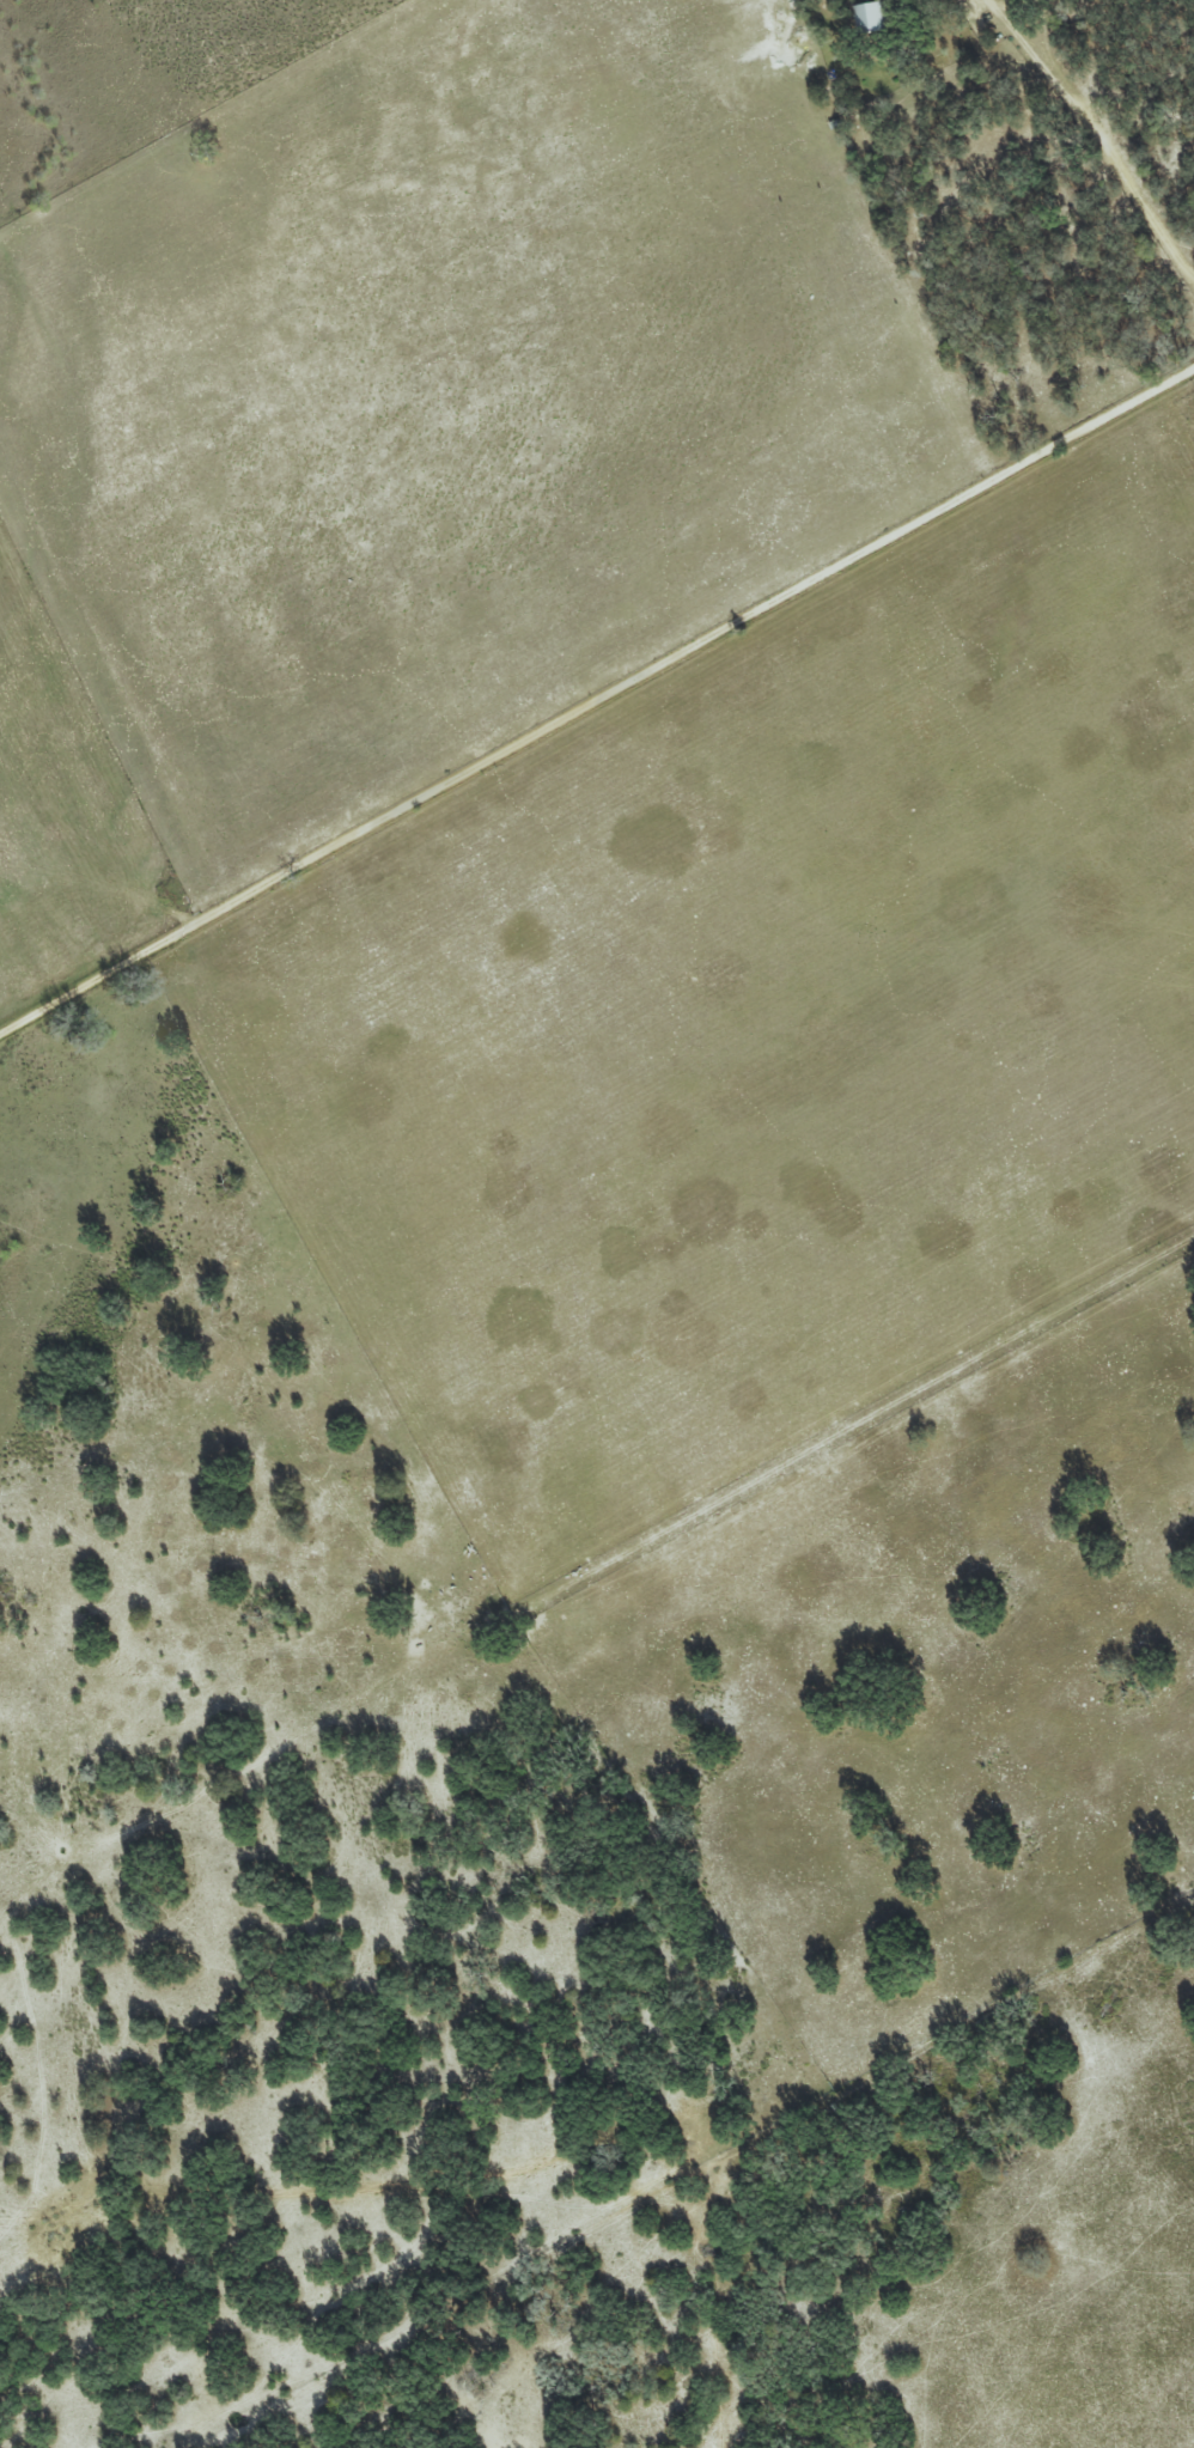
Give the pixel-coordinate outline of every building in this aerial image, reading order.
[(855,3),(856,32),(885,31),(884,1),(855,3)]
